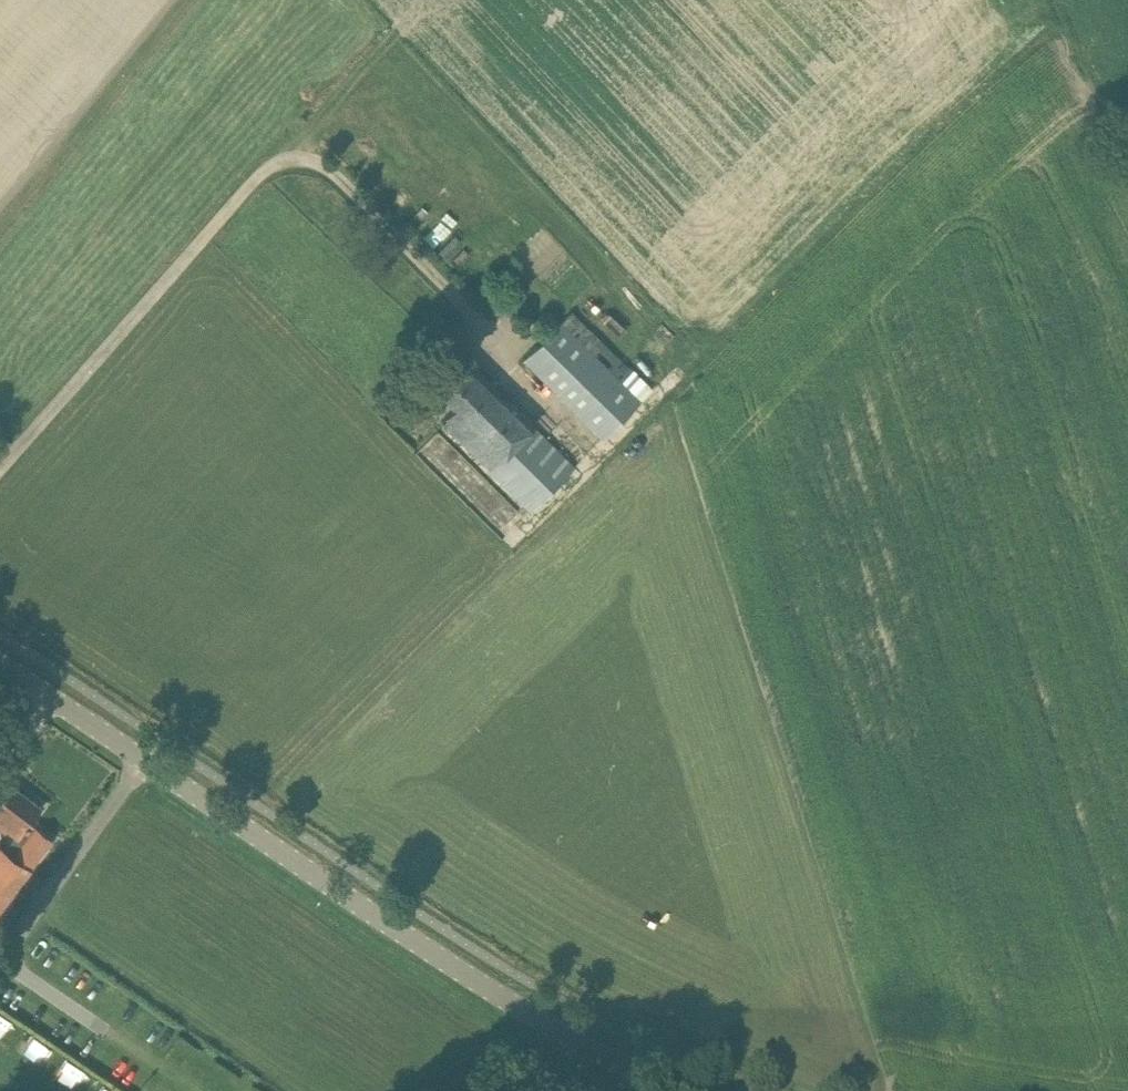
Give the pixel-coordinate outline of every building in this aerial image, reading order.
[(604,439),(653,390),(572,311),(523,359),(604,439)] [(466,355),(434,387),(455,407),(442,420),(534,509),(577,465),(466,355)] [(10,781),(0,795),(0,827),(5,831),(8,829),(15,835),(5,847),(0,843),(0,908),(31,866),(40,855),(54,837),(37,824),(35,826),(30,822),(42,806),(10,781)] [(5,1035),(14,1017),(0,1009),(0,1033),(5,1035)] [(61,1077),(79,1083),(85,1066),(67,1059),(61,1077)]
